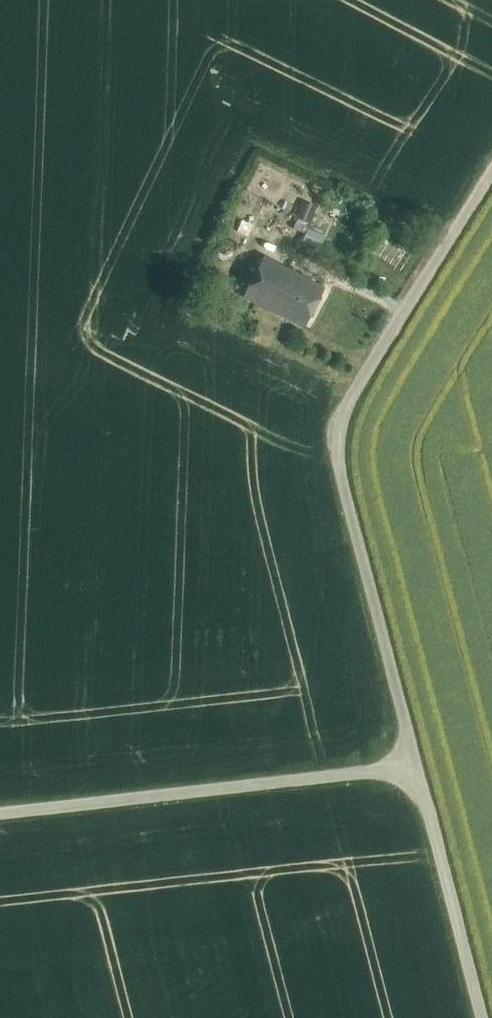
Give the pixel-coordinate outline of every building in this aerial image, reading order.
[(324,287),(264,256),(244,296),(304,327),(324,287)]
